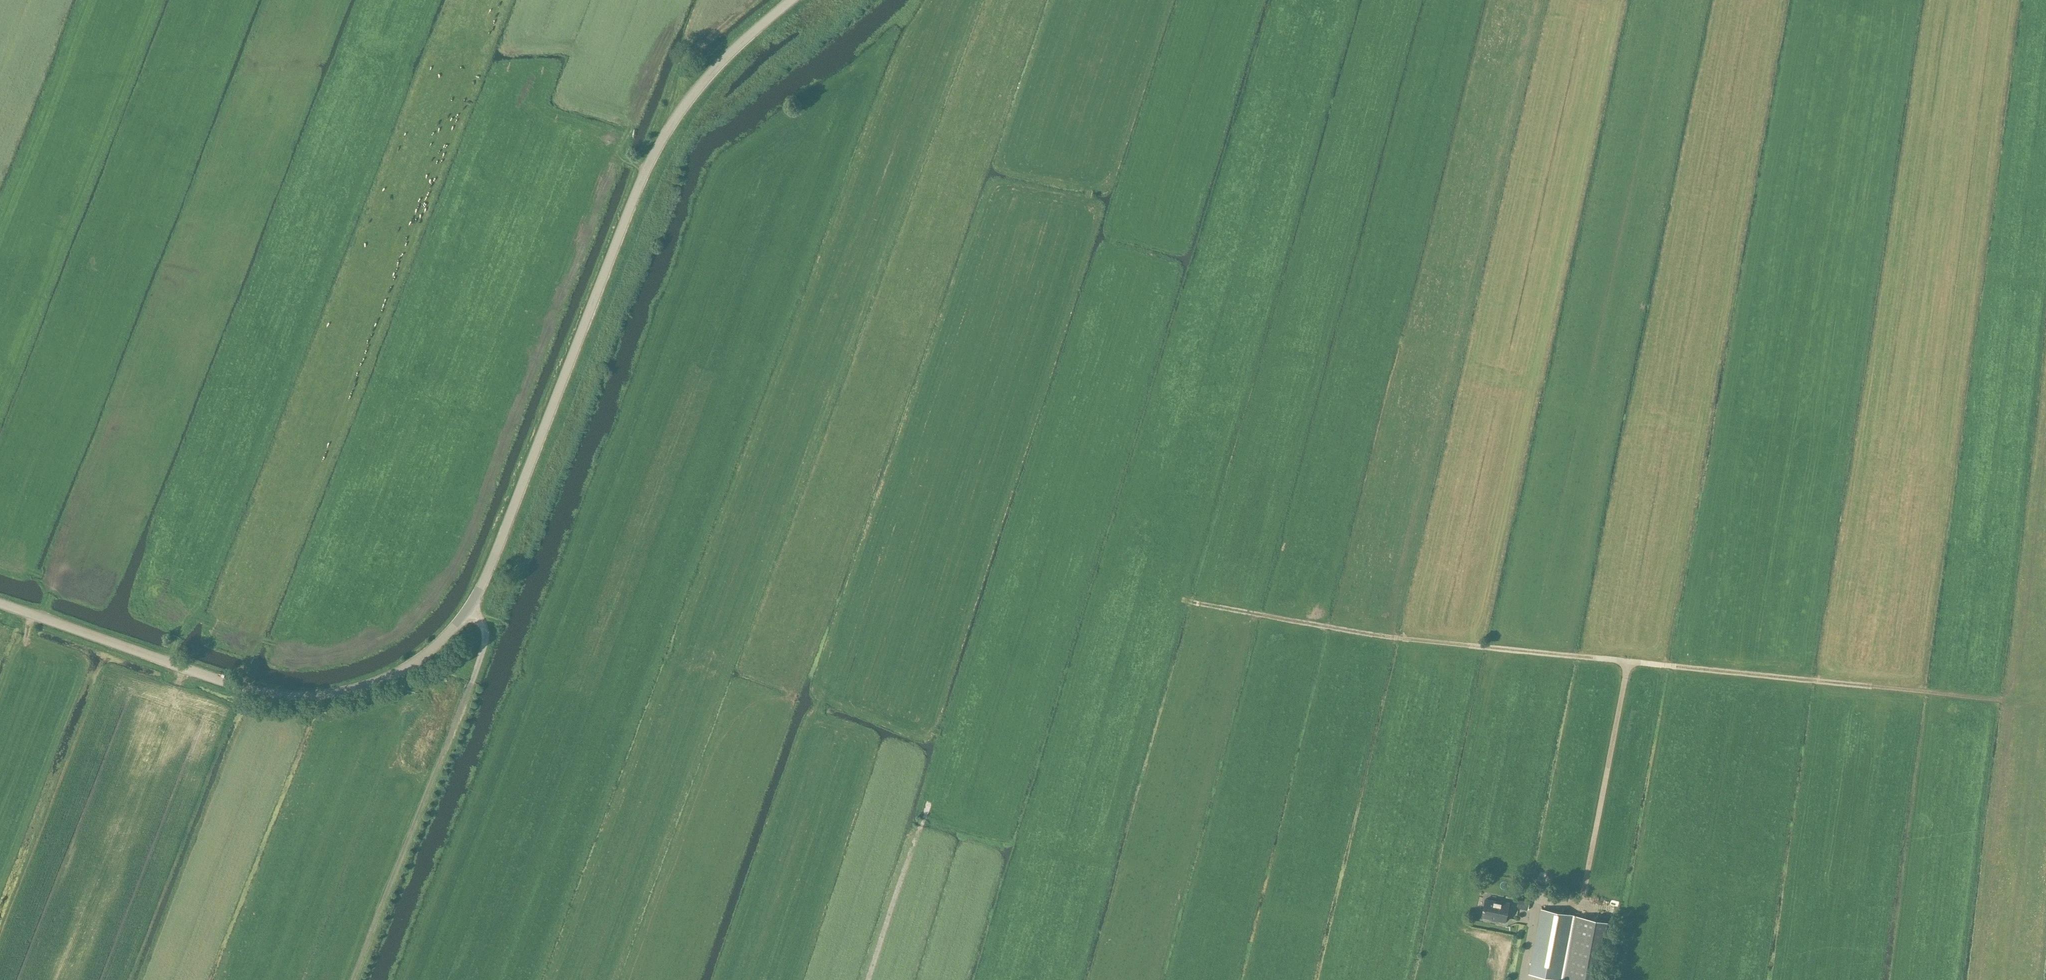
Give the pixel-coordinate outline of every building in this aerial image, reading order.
[(1505,920),(1509,901),(1501,899),(1501,900),(1485,897),(1481,915),(1505,920)] [(1528,910),(1528,908),(1529,901),(1519,899),(1518,899),(1517,908),(1528,910)] [(1561,978),(1573,914),(1540,908),(1528,972),(1561,978)] [(1574,914),(1562,979),(1595,979),(1606,920),(1574,914)]
